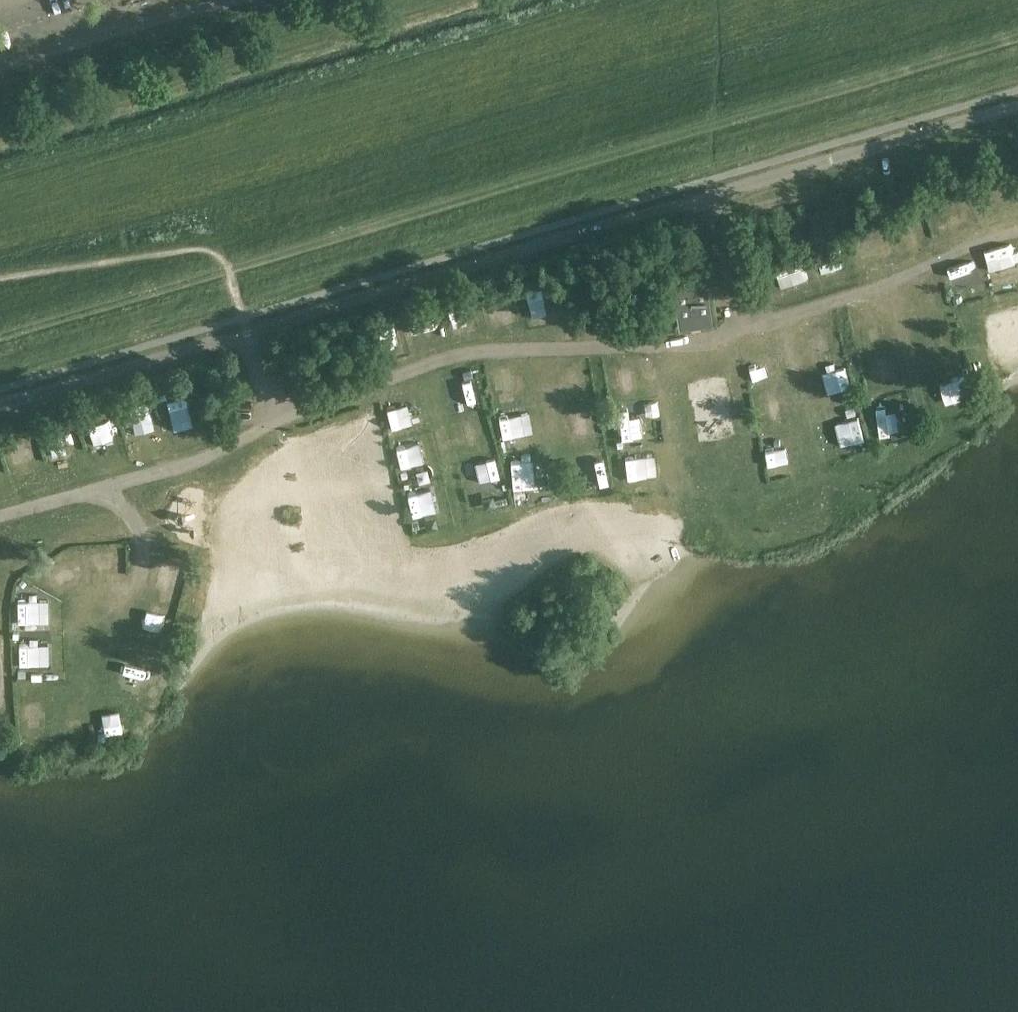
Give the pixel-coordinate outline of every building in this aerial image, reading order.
[(674,290),(679,321),(714,316),(709,284),(674,290)] [(184,399),(164,401),(166,420),(186,418),(184,399)] [(119,416),(128,441),(149,434),(139,409),(119,416)] [(92,442),(109,434),(103,419),(85,427),(92,442)] [(57,466),(78,460),(69,429),(49,435),(57,466)] [(34,464),(29,442),(7,447),(13,469),(34,464)]
